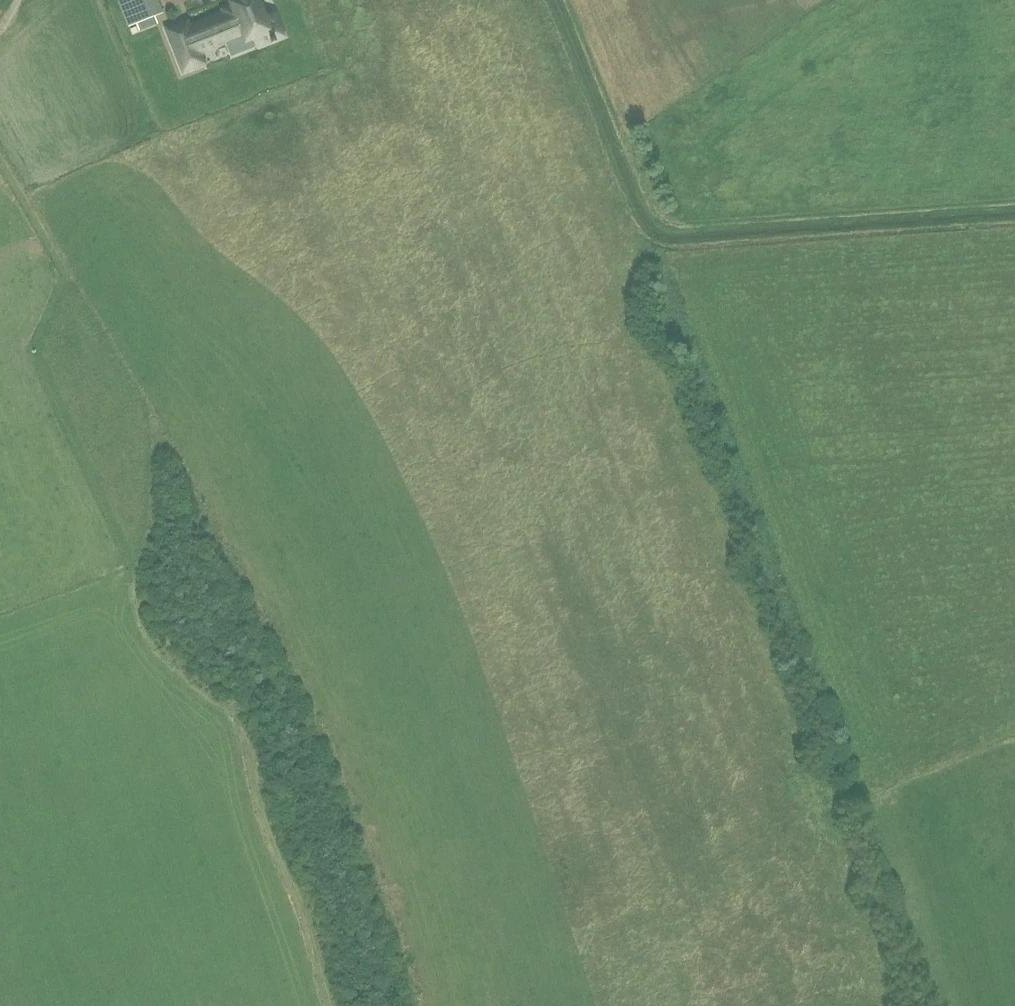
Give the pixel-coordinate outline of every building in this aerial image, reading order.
[(131,23),(155,13),(150,0),(123,0),(122,0),(131,23)] [(258,0),(234,0),(231,1),(233,6),(224,9),(225,13),(189,27),(187,22),(168,30),(184,70),(202,62),(198,52),(224,41),(244,34),(246,39),(253,36),(257,45),(270,40),(271,41),(275,40),(275,38),(282,35),(274,14),(264,17),(258,0)]
